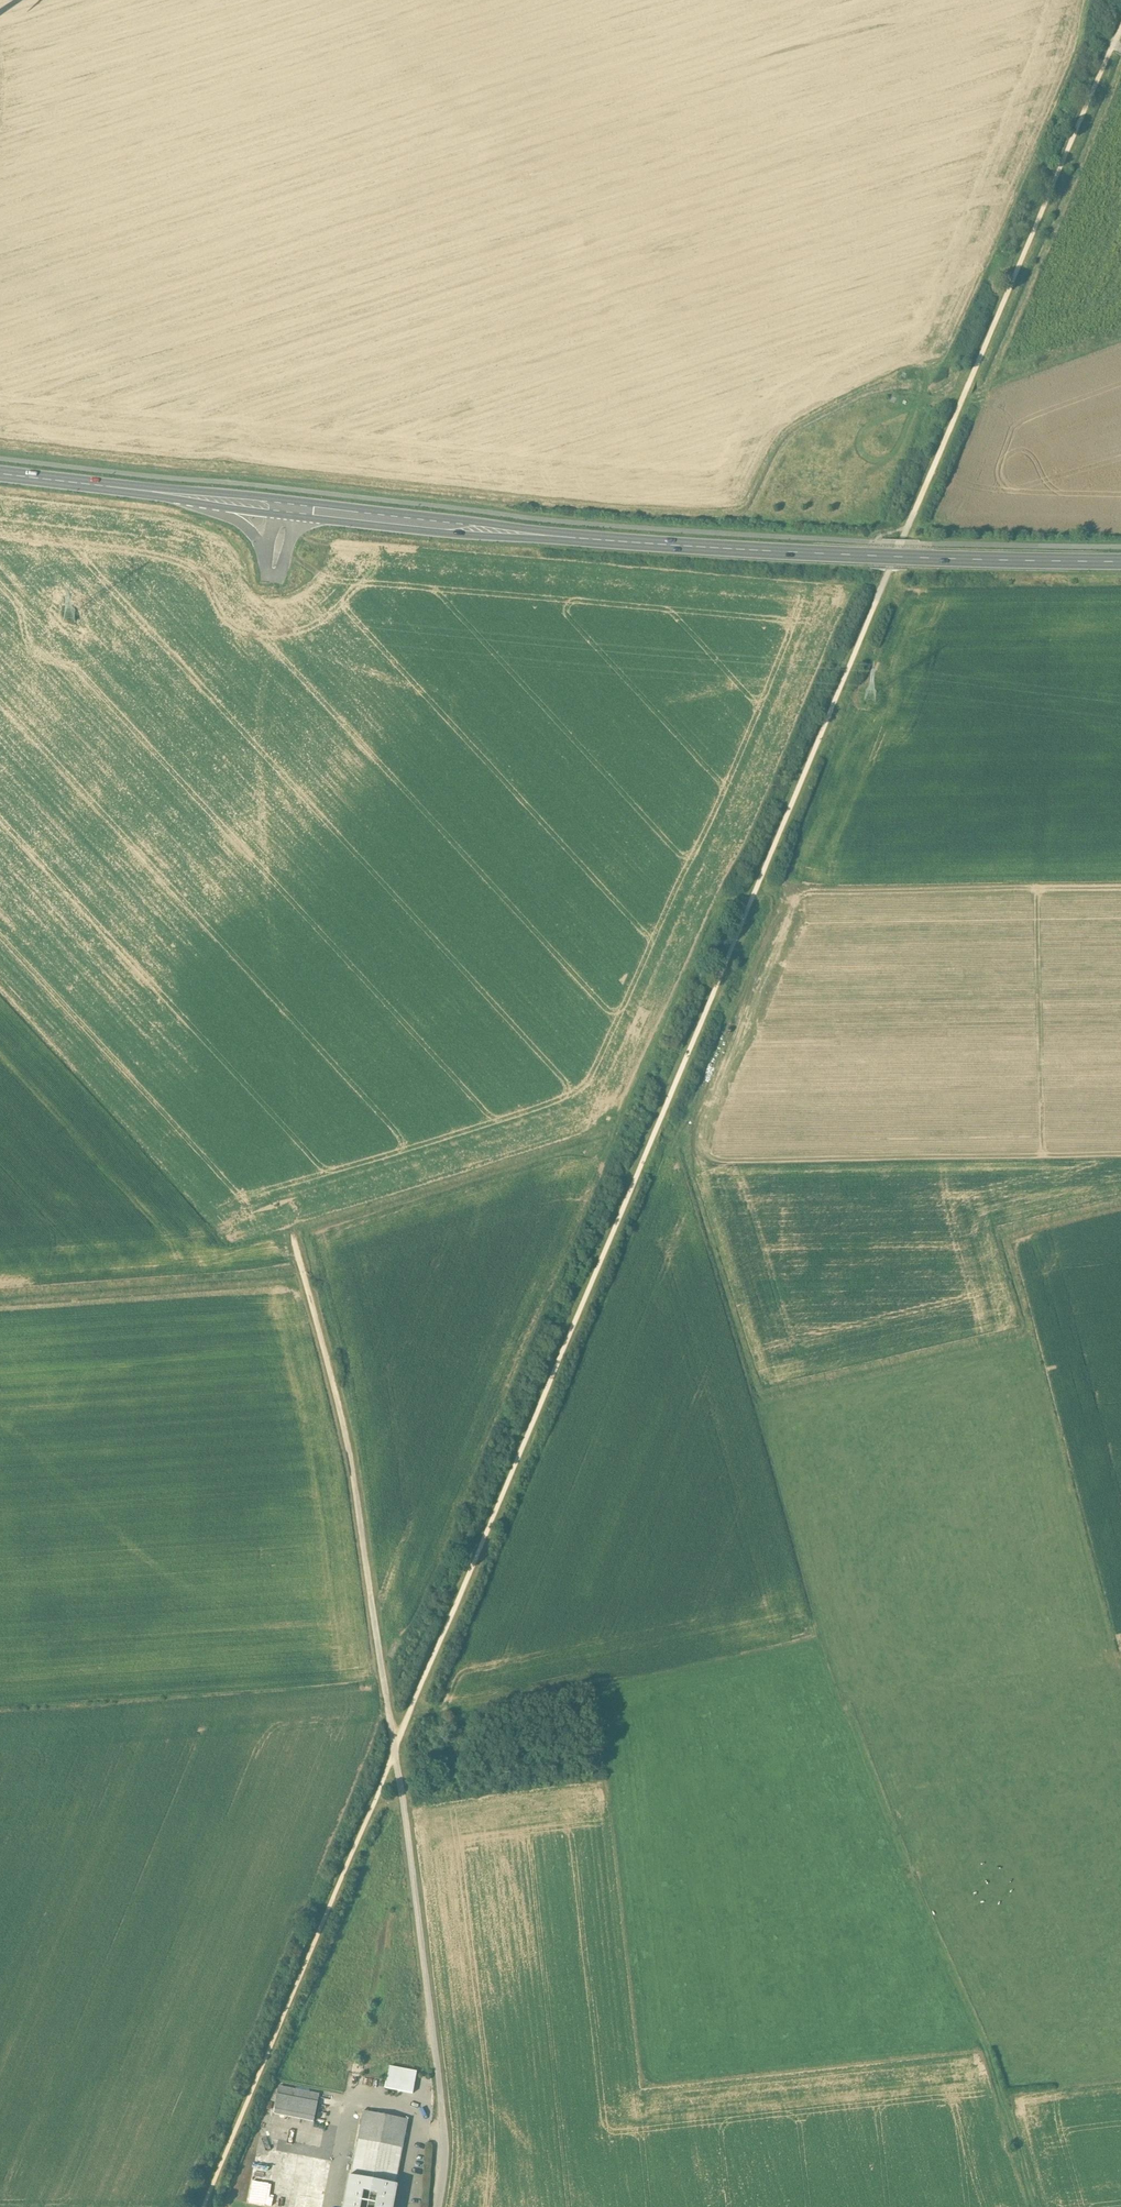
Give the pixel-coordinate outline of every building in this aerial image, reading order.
[(420,2074),(392,2069),(388,2092),(417,2096),(420,2074)] [(318,2120),(323,2090),(278,2084),(274,2113),(318,2120)] [(410,2120),(361,2112),(344,2206),(395,2206),(410,2120)]
